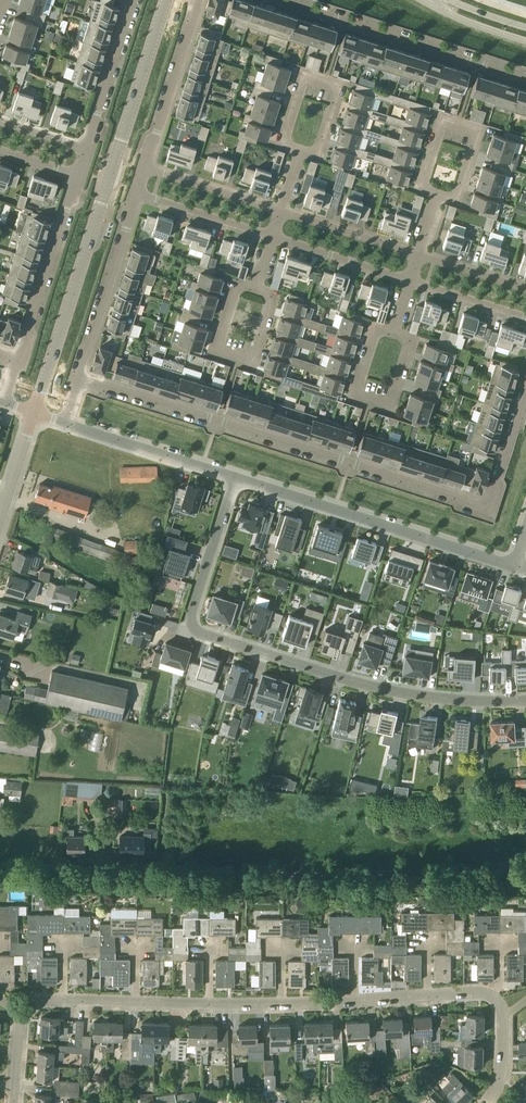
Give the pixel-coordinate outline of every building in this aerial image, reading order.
[(45,2),(38,0),(20,0),(19,5),(28,8),(26,14),(44,20),(46,14),(42,12),(45,2)] [(90,21),(112,28),(119,7),(113,5),(100,1),(98,0),(96,0),(90,21)] [(233,0),(232,0),(231,0),(208,0),(206,7),(208,8),(206,13),(217,17),(218,14),(227,17),(233,0)] [(227,17),(228,16),(236,19),(234,25),(246,29),(254,4),(254,3),(254,4),(242,0),(233,0),(227,17)] [(72,15),(75,5),(67,3),(64,12),(72,15)] [(254,4),(246,29),(247,29),(247,27),(268,33),(275,11),(275,10),(274,10),(273,10),(255,4),(254,4)] [(275,11),(268,33),(289,40),(296,17),(295,17),(276,11),(275,10),(275,11)] [(42,27),(44,20),(26,14),(24,20),(15,17),(11,28),(34,35),(37,25),(42,27)] [(296,17),(289,40),(306,45),(313,23),(313,22),(313,23),(296,17)] [(106,48),(112,28),(90,21),(83,41),(106,48)] [(307,44),(318,47),(325,27),(314,23),(313,23),(306,45),(307,44)] [(337,30),(325,27),(318,47),(331,51),(337,30)] [(31,45),(34,35),(11,28),(8,38),(18,41),(16,48),(29,52),(33,53),(36,46),(31,45)] [(209,28),(207,35),(220,39),(222,32),(209,28)] [(60,44),(63,35),(56,33),(53,42),(60,44)] [(197,46),(194,54),(217,61),(224,40),(220,39),(207,35),(201,33),(201,34),(197,47),(197,46)] [(338,54),(350,58),(357,37),(345,33),(346,33),(345,33),(338,54)] [(368,40),(357,37),(350,58),(362,61),(361,63),(369,40),(368,40)] [(386,46),(380,44),(369,41),(369,40),(361,63),(379,69),(387,46),(386,46)] [(99,69),(106,48),(83,41),(77,62),(99,69)] [(29,52),(16,48),(6,44),(3,55),(12,58),(10,64),(19,67),(26,70),(28,70),(30,63),(26,62),(29,52)] [(387,46),(379,69),(400,75),(407,53),(407,52),(406,52),(387,46)] [(248,56),(250,49),(243,47),(241,53),(248,56)] [(409,78),(421,82),(424,71),(428,59),(427,59),(409,53),(408,53),(407,53),(400,75),(398,82),(407,85),(409,78)] [(190,67),(188,74),(210,81),(217,61),(194,54),(195,54),(191,67),(190,67)] [(279,59),(283,60),(283,59),(265,54),(263,61),(267,62),(264,72),(287,79),(290,69),(277,65),(279,59)] [(312,69),(315,57),(309,55),(305,67),(312,69)] [(318,71),(322,59),(315,57),(312,69),(318,71)] [(428,59),(424,71),(421,82),(439,88),(446,65),(445,65),(428,60),(429,59),(428,59)] [(93,87),(99,69),(77,62),(71,80),(74,81),(73,85),(91,90),(92,87),(93,87)] [(446,65),(439,88),(439,86),(451,90),(457,69),(446,65)] [(26,70),(19,67),(15,80),(22,82),(26,70)] [(469,73),(457,69),(451,90),(463,94),(470,72),(469,72),(469,73)] [(30,81),(33,74),(26,72),(23,79),(30,81)] [(270,85),(274,87),(284,90),(287,79),(264,72),(261,82),(256,81),(254,87),(272,93),(272,92),(269,91),(270,85)] [(210,81),(188,74),(188,75),(184,87),(183,88),(184,88),(182,94),(181,94),(181,95),(204,102),(210,81)] [(471,96),(483,100),(489,79),(478,75),(477,75),(471,96)] [(60,94),(64,82),(57,79),(53,92),(60,94)] [(501,83),(489,79),(483,100),(494,104),(493,105),(494,105),(501,83),(501,82),(501,83)] [(512,111),(515,100),(519,88),(518,88),(502,83),(501,83),(494,105),(512,111)] [(351,103),(354,104),(370,109),(374,97),(391,103),(394,95),(360,84),(358,91),(353,89),(349,103),(351,103)] [(254,105),(276,112),(280,102),(266,98),(268,92),(272,93),(254,87),(252,94),(257,95),(254,105)] [(512,111),(525,116),(525,91),(520,89),(520,88),(519,88),(515,100),(512,111)] [(37,118),(38,115),(42,102),(33,100),(34,97),(19,92),(16,99),(12,110),(37,118)] [(182,95),(180,101),(176,112),(175,113),(177,113),(176,117),(193,123),(194,119),(198,120),(204,102),(181,95),(182,95)] [(426,112),(428,105),(394,95),(391,103),(409,108),(405,120),(421,125),(425,126),(424,127),(426,127),(430,114),(426,112)] [(231,110),(233,104),(226,102),(224,108),(231,110)] [(65,127),(66,125),(75,127),(79,115),(70,112),(71,109),(56,104),(54,111),(50,122),(65,127)] [(388,114),(370,109),(354,104),(352,110),(347,109),(343,122),(344,123),(345,122),(348,123),(364,128),(367,117),(385,122),(388,114)] [(260,118),(263,119),(273,123),(276,112),(254,105),(250,115),(246,113),(244,120),(248,122),(248,121),(258,124),(260,118)] [(476,122),(480,109),(473,107),(469,120),(476,122)] [(480,109),(476,122),(482,124),(486,112),(480,109)] [(388,114),(385,122),(403,128),(399,139),(399,140),(415,145),(418,146),(420,147),(424,133),(419,132),(421,125),(405,120),(388,114)] [(261,126),(258,124),(248,121),(248,122),(245,132),(240,130),(238,137),(247,140),(256,143),(256,142),(252,141),(254,135),(267,140),(271,129),(261,126)] [(223,131),(225,125),(219,123),(217,129),(223,131)] [(338,142),(342,143),(357,148),(358,147),(361,136),(379,142),(381,134),(364,128),(348,123),(346,130),(341,128),(337,142),(338,142)] [(202,126),(198,138),(205,140),(209,128),(202,126)] [(503,137),(493,134),(490,144),(513,151),(516,141),(521,143),(523,136),(505,130),(503,137)] [(397,147),(393,159),(409,164),(412,165),(412,166),(413,166),(418,153),(413,151),(415,145),(399,140),(399,139),(381,134),(379,142),(397,147)] [(247,140),(240,138),(236,150),(243,152),(247,140)] [(358,147),(357,148),(342,143),(340,149),(335,148),(330,161),(332,162),(331,167),(342,170),(344,165),(351,168),(355,155),(373,161),(375,153),(358,147)] [(166,159),(179,163),(191,167),(194,156),(196,148),(181,144),(180,146),(171,144),(166,159)] [(513,151),(490,144),(487,154),(496,158),(494,163),(491,162),(512,169),(514,163),(510,161),(513,151)] [(275,183),(281,164),(285,152),(278,150),(274,162),(271,172),(256,168),(255,170),(246,168),(242,180),(251,183),(250,186),(266,191),(269,181),(275,183)] [(393,159),(375,153),(373,161),(390,167),(386,179),(394,181),(392,186),(404,190),(405,185),(407,186),(411,172),(407,171),(409,164),(393,159)] [(213,174),(216,175),(228,179),(231,168),(233,160),(219,155),(218,158),(209,155),(204,168),(214,171),(213,174)] [(314,175),(318,162),(311,160),(307,172),(314,175)] [(510,176),(512,169),(491,162),(491,163),(494,164),(492,170),(489,168),(483,167),(480,177),(502,184),(506,174),(510,176)] [(8,167),(0,165),(0,185),(6,187),(7,184),(16,187),(20,174),(11,171),(12,168),(8,167)] [(352,187),(356,174),(348,172),(344,185),(352,187)] [(58,183),(45,179),(33,175),(30,186),(28,194),(43,199),(44,196),(53,199),(58,183)] [(504,185),(502,184),(480,177),(476,187),(486,191),(484,197),(497,201),(501,202),(504,195),(501,195),(504,185)] [(319,208),(320,205),(329,208),(333,195),(324,192),(325,189),(310,185),(308,192),(307,192),(304,203),(319,208)] [(28,196),(20,194),(16,206),(24,209),(28,196)] [(417,194),(413,206),(420,209),(424,196),(417,194)] [(475,213),(487,217),(495,219),(496,219),(498,213),(494,211),(497,201),(484,197),(474,194),(471,204),(480,207),(479,213),(475,212),(475,213)] [(357,220),(358,217),(367,220),(371,207),(362,204),(363,201),(348,197),(345,204),(342,215),(357,220)] [(525,213),(525,206),(517,203),(515,212),(525,215),(525,213)] [(453,219),(457,207),(449,204),(446,217),(453,219)] [(409,224),(410,219),(416,221),(420,209),(413,206),(410,216),(396,212),(395,215),(386,212),(381,228),(393,232),(405,236),(409,224)] [(28,214),(22,232),(45,239),(46,233),(50,222),(51,221),(49,221),(50,217),(33,211),(31,215),(28,214)] [(158,215),(157,218),(148,215),(144,228),(153,231),(152,234),(167,238),(169,231),(173,220),(158,215)] [(491,231),(495,219),(487,217),(483,229),(491,231)] [(207,243),(208,241),(211,232),(187,224),(186,227),(181,240),(191,243),(190,246),(205,250),(207,243)] [(458,252),(459,249),(468,252),(472,239),(463,237),(464,234),(449,229),(447,236),(446,236),(443,247),(458,252)] [(38,260),(45,239),(22,232),(15,253),(38,260)] [(234,239),(233,242),(223,239),(219,252),(228,255),(228,258),(242,263),(245,255),(249,244),(234,239)] [(162,252),(169,255),(173,243),(165,240),(162,252)] [(504,267),(505,264),(509,251),(500,249),(501,246),(486,241),(484,248),(483,248),(480,259),(504,267)] [(127,265),(127,266),(149,273),(155,254),(152,253),(153,250),(135,244),(134,248),(133,247),(132,248),(133,248),(129,259),(127,265)] [(199,264),(207,267),(211,255),(203,252),(199,264)] [(32,280),(38,260),(15,253),(9,273),(32,280)] [(277,289),(282,275),(296,280),(297,277),(306,280),(310,267),(311,264),(299,260),(287,256),(285,263),(278,260),(270,287),(277,289)] [(197,283),(206,286),(210,287),(220,290),(223,279),(210,275),(212,269),(215,270),(207,267),(199,264),(198,264),(196,271),(200,272),(197,282),(197,283)] [(241,264),(237,277),(244,279),(248,267),(241,264)] [(143,293),(146,282),(153,284),(156,275),(149,273),(127,266),(125,272),(124,273),(125,273),(121,286),(120,286),(143,293)] [(329,290),(341,294),(337,306),(345,309),(354,283),(348,281),(350,276),(335,271),(334,274),(325,271),(320,284),(330,287),(329,290)] [(25,301),(32,280),(9,273),(2,294),(6,295),(19,299),(25,301)] [(192,299),(214,306),(218,296),(204,292),(206,286),(197,283),(197,282),(193,281),(190,288),(195,289),(192,299)] [(372,283),(372,286),(362,283),(358,296),(367,299),(366,302),(381,307),(384,299),(388,288),(372,283)] [(114,306),(136,314),(143,293),(120,286),(118,293),(114,306)] [(304,298),(290,294),(289,298),(287,298),(282,311),(287,313),(285,319),(301,324),(301,325),(319,330),(321,322),(304,317),(307,304),(302,303),(304,298)] [(17,306),(19,299),(6,295),(4,302),(17,306)] [(198,313),(201,314),(211,317),(214,306),(192,299),(188,309),(184,308),(182,314),(200,320),(200,319),(196,318),(198,313)] [(381,307),(380,309),(376,321),(383,323),(387,311),(391,301),(384,299),(381,307)] [(416,334),(420,319),(435,324),(436,321),(445,324),(449,311),(440,308),(441,305),(438,304),(426,300),(424,307),(417,305),(409,331),(416,334)] [(165,313),(169,303),(162,301),(159,311),(165,313)] [(114,306),(112,313),(111,314),(112,314),(108,327),(107,327),(113,329),(126,333),(130,335),(136,314),(114,306)] [(484,331),(486,325),(487,323),(478,320),(479,317),(475,316),(464,312),(460,324),(458,331),(473,336),(474,333),(483,336),(484,331)] [(319,330),(336,336),(336,335),(353,341),(355,334),(359,336),(363,322),(361,322),(363,317),(351,313),(350,318),(343,316),(339,328),(321,322),(319,330)] [(181,332),(204,339),(207,329),(194,325),(196,319),(199,320),(200,320),(182,314),(180,321),(184,322),(181,332)] [(20,327),(18,326),(20,321),(9,317),(8,320),(0,318),(0,335),(3,336),(2,339),(13,343),(14,338),(16,338),(20,327)] [(282,318),(281,317),(276,331),(281,332),(279,339),(295,344),(312,350),(315,342),(297,336),(301,325),(301,324),(285,319),(282,318)] [(153,328),(161,331),(163,322),(156,320),(153,328)] [(525,332),(513,328),(501,325),(498,336),(496,343),(511,348),(512,345),(521,348),(525,332)] [(124,340),(126,333),(113,329),(111,336),(124,340)] [(447,343),(454,346),(458,334),(451,331),(447,343)] [(187,345),(191,347),(201,350),(204,339),(181,332),(178,342),(173,340),(171,348),(180,350),(188,353),(189,353),(189,352),(185,351),(187,345)] [(349,354),(352,354),(353,355),(357,342),(356,341),(356,342),(353,341),(336,335),(336,336),(333,347),(315,342),(312,350),(330,355),(346,360),(349,354)] [(276,338),(276,337),(274,337),(270,350),(272,351),(275,351),(273,358),(289,363),(306,369),(309,361),(291,355),(295,344),(279,339),(276,338)] [(446,362),(449,351),(453,353),(456,346),(454,346),(447,343),(434,340),(438,341),(436,347),(426,344),(423,354),(433,357),(446,362)] [(488,343),(484,356),(492,358),(496,346),(488,343)] [(112,375),(113,375),(119,356),(110,353),(111,350),(100,346),(98,351),(97,351),(93,363),(95,363),(93,369),(104,372),(105,369),(113,372),(112,375)] [(185,361),(188,353),(180,350),(177,358),(185,361)] [(119,356),(113,375),(127,379),(133,381),(133,382),(142,357),(130,353),(128,359),(119,356)] [(326,367),(309,361),(306,369),(324,375),(324,374),(340,380),(342,373),(347,375),(351,361),(350,361),(349,361),(346,360),(330,355),(326,367)] [(270,357),(268,356),(264,370),(268,371),(266,377),(263,376),(263,377),(300,389),(303,381),(285,375),(289,363),(273,358),(270,357)] [(154,388),(161,366),(141,359),(142,357),(133,382),(134,382),(140,384),(153,388),(154,389),(154,388)] [(454,364),(446,362),(433,357),(431,364),(421,361),(417,371),(440,378),(442,379),(445,369),(452,371),(454,364)] [(161,365),(170,367),(172,361),(163,359),(161,365)] [(512,388),(514,382),(518,371),(519,370),(517,370),(518,366),(501,361),(499,364),(496,363),(490,381),(513,388),(512,388)] [(472,365),(466,363),(464,372),(470,374),(472,365)] [(182,372),(161,366),(154,388),(155,388),(154,389),(156,389),(174,395),(175,395),(182,372)] [(183,366),(181,371),(199,376),(201,371),(183,366)] [(419,389),(440,397),(442,390),(437,388),(440,378),(417,371),(414,382),(424,385),(422,390),(419,389)] [(200,378),(182,372),(175,395),(176,395),(182,397),(192,400),(192,401),(193,401),(200,378)] [(320,386),(303,381),(300,389),(337,400),(334,399),(336,393),(341,394),(345,381),(344,380),(343,381),(340,380),(324,374),(324,375),(320,386)] [(213,375),(211,383),(223,386),(225,378),(213,375)] [(200,378),(193,401),(205,404),(211,383),(200,380),(200,378)] [(484,402),(506,409),(506,408),(510,396),(511,396),(511,395),(510,395),(512,389),(513,389),(513,388),(490,381),(484,402)] [(211,383),(205,404),(216,408),(217,409),(223,387),(211,383)] [(407,404),(430,411),(433,401),(438,403),(440,397),(419,389),(418,390),(422,391),(420,397),(410,394),(407,404)] [(231,390),(225,408),(224,411),(225,411),(237,414),(243,394),(231,390)] [(318,402),(320,396),(312,393),(310,400),(318,402)] [(248,418),(248,419),(255,396),(254,397),(243,394),(237,414),(248,418)] [(460,404),(463,396),(457,394),(454,402),(460,404)] [(266,424),(270,412),(273,401),(255,396),(248,419),(249,419),(249,418),(259,421),(265,423),(265,424),(266,424)] [(327,398),(320,396),(318,402),(325,404),(327,398)] [(266,424),(273,426),(285,430),(286,431),(286,430),(287,430),(294,408),(273,401),(270,412),(266,424)] [(506,409),(484,402),(477,422),(500,429),(499,429),(504,416),(504,415),(506,409)] [(427,421),(430,411),(407,404),(404,414),(413,417),(411,424),(429,430),(431,423),(427,421)] [(307,437),(311,426),(315,415),(294,408),(287,430),(287,431),(288,431),(307,437)] [(308,437),(314,439),(325,442),(324,443),(325,443),(332,420),(315,415),(311,426),(307,437),(308,438),(308,437)] [(326,443),(337,446),(344,426),(332,422),(333,420),(332,420),(325,443),(326,443)] [(487,448),(487,449),(493,450),(497,437),(498,436),(497,436),(499,430),(500,430),(500,429),(477,422),(470,443),(474,444),(487,448)] [(356,429),(355,429),(344,426),(337,446),(348,450),(349,451),(356,429)] [(369,456),(375,436),(363,432),(357,453),(369,456)] [(381,461),(388,438),(387,438),(387,439),(375,436),(369,456),(380,460),(381,461)] [(398,466),(402,454),(406,444),(388,438),(381,461),(381,460),(398,466)] [(399,466),(405,468),(418,472),(419,473),(419,472),(426,450),(406,444),(402,454),(398,466),(399,467),(399,466)] [(485,455),(487,449),(487,448),(474,444),(472,451),(485,455)] [(440,480),(444,468),(448,454),(447,454),(447,457),(426,450),(419,472),(419,473),(420,473),(439,479),(440,480)] [(440,479),(446,481),(460,486),(467,467),(466,466),(466,467),(458,464),(460,458),(448,454),(444,468),(440,480),(440,479)] [(461,486),(462,483),(471,485),(470,488),(481,492),(482,487),(484,487),(488,476),(486,475),(488,470),(477,467),(476,469),(467,467),(460,486),(461,486)] [(120,468),(121,481),(157,481),(157,468),(120,468)] [(85,518),(91,498),(53,485),(52,488),(39,484),(35,499),(50,504),(49,506),(85,518)] [(207,500),(209,490),(188,484),(186,490),(179,488),(173,509),(180,511),(182,505),(197,510),(201,498),(207,500)] [(268,522),(263,520),(266,509),(266,508),(264,507),(264,509),(260,508),(260,506),(259,506),(260,504),(252,502),(251,503),(250,503),(248,508),(242,506),(238,519),(244,521),(243,525),(258,530),(265,532),(268,522)] [(274,533),(278,535),(275,545),(292,550),(292,549),(299,552),(306,530),(299,528),(301,519),(285,514),(285,515),(280,514),(274,533)] [(312,545),(310,551),(311,551),(310,552),(324,556),(323,557),(340,562),(347,541),(340,539),(342,532),(318,525),(311,545),(312,545)] [(143,560),(128,554),(138,553),(137,541),(123,543),(125,553),(56,529),(53,538),(152,577),(156,568),(142,562),(143,560)] [(256,546),(263,548),(264,542),(267,533),(265,532),(258,530),(254,542),(257,543),(256,546)] [(171,535),(167,534),(163,555),(167,556),(163,568),(164,569),(162,574),(163,575),(181,580),(183,573),(184,574),(188,560),(188,559),(190,554),(189,553),(184,552),(188,540),(171,535)] [(374,549),(376,543),(357,537),(352,556),(377,564),(381,552),(374,549)] [(234,557),(237,547),(223,543),(220,553),(234,557)] [(407,586),(409,579),(413,567),(408,566),(411,555),(392,549),(382,579),(405,586),(407,586)] [(13,567),(27,571),(35,573),(38,566),(29,563),(32,555),(18,551),(13,567)] [(439,563),(430,560),(424,579),(447,587),(445,593),(453,596),(459,577),(452,575),(454,568),(445,565),(445,564),(439,562),(439,563)] [(254,569),(243,565),(240,575),(251,578),(254,569)] [(39,570),(37,578),(48,580),(50,572),(39,570)] [(492,580),(467,572),(461,590),(482,596),(478,608),(488,611),(492,599),(487,597),(492,580)] [(5,591),(22,596),(27,580),(10,575),(5,591)] [(274,578),(273,585),(285,587),(286,579),(274,578)] [(97,586),(86,579),(82,586),(94,590),(97,586)] [(73,589),(71,588),(51,582),(47,594),(68,601),(71,595),(73,589)] [(515,607),(519,596),(521,589),(519,589),(520,588),(514,586),(513,587),(506,585),(504,591),(497,589),(497,588),(496,588),(492,600),(511,606),(507,619),(516,622),(520,609),(520,608),(515,607)] [(322,594),(319,603),(326,605),(328,596),(322,594)] [(226,599),(213,595),(211,602),(209,601),(207,607),(209,608),(207,614),(207,615),(209,615),(209,616),(209,618),(216,620),(217,618),(219,619),(220,617),(230,620),(232,615),(238,617),(243,601),(236,599),(235,603),(232,603),(225,600),(226,599)] [(520,609),(525,611),(525,597),(525,598),(519,596),(515,607),(520,608),(520,609)] [(395,610),(404,613),(406,606),(397,602),(395,610)] [(150,612),(155,613),(165,616),(168,607),(157,604),(152,603),(150,612)] [(271,609),(255,604),(250,619),(249,620),(249,621),(250,621),(248,627),(248,628),(254,630),(253,630),(253,631),(261,633),(261,632),(264,633),(266,625),(278,628),(283,614),(271,611),(271,610),(271,609)] [(324,613),(306,607),(302,619),(289,615),(282,637),(283,637),(297,641),(296,643),(305,646),(310,631),(317,634),(324,613)] [(154,623),(149,622),(152,614),(138,610),(136,617),(135,617),(131,631),(135,632),(132,641),(146,646),(149,636),(149,637),(154,623)] [(13,638),(16,629),(26,632),(31,616),(18,611),(15,619),(0,614),(0,634),(13,638)] [(363,620),(349,615),(343,635),(326,629),(322,640),(323,641),(320,651),(332,654),(332,655),(333,655),(336,655),(336,656),(335,656),(336,656),(339,656),(340,652),(341,650),(351,653),(351,655),(352,655),(352,653),(363,620)] [(481,641),(481,633),(472,632),(472,640),(481,641)] [(383,633),(382,637),(370,633),(366,643),(364,643),(358,660),(376,666),(377,664),(378,660),(390,664),(398,638),(383,633)] [(167,643),(166,643),(165,644),(166,644),(163,652),(162,654),(156,652),(152,665),(159,667),(161,660),(162,660),(183,667),(185,667),(185,666),(189,652),(190,652),(190,650),(189,650),(167,643)] [(429,677),(433,652),(416,649),(415,656),(405,654),(402,673),(418,675),(418,676),(422,677),(422,676),(429,677)] [(505,682),(505,675),(506,663),(511,663),(511,660),(511,649),(502,649),(502,662),(482,662),(481,675),(482,675),(482,674),(489,675),(489,681),(497,681),(497,682),(503,683),(503,682),(505,682)] [(80,655),(72,653),(70,663),(78,665),(80,655)] [(202,657),(201,657),(201,658),(202,658),(200,664),(191,662),(184,683),(203,689),(206,679),(214,682),(215,680),(221,660),(209,656),(209,655),(208,655),(207,656),(203,655),(202,657)] [(448,667),(447,677),(473,679),(475,657),(454,656),(453,668),(448,667)] [(505,675),(515,675),(515,681),(523,681),(523,682),(525,682),(525,660),(511,660),(511,663),(506,663),(505,675)] [(244,683),(248,669),(233,664),(224,690),(233,693),(230,701),(246,706),(252,686),(244,683)] [(140,678),(140,676),(142,672),(133,669),(131,674),(131,675),(140,678)] [(130,704),(125,703),(128,688),(52,671),(48,689),(36,686),(33,700),(121,720),(121,719),(127,720),(130,704)] [(272,677),(264,674),(263,674),(262,677),(257,690),(258,690),(257,693),(271,697),(269,703),(280,707),(285,708),(286,708),(292,690),(285,688),(287,681),(278,678),(272,676),(272,677)] [(320,699),(322,692),(300,686),(297,695),(303,697),(299,708),(306,711),(305,717),(319,721),(326,701),(320,699)] [(12,696),(0,693),(0,711),(7,713),(12,696)] [(345,700),(340,698),(333,727),(334,727),(349,731),(348,736),(356,738),(360,724),(360,721),(353,719),(354,714),(353,713),(356,702),(350,701),(345,700)] [(227,713),(235,715),(237,705),(229,704),(227,713)] [(369,722),(379,724),(378,729),(394,733),(399,713),(383,709),(382,711),(372,709),(369,722)] [(241,726),(248,729),(252,714),(245,712),(241,726)] [(421,715),(421,717),(420,724),(411,722),(409,736),(418,738),(417,746),(433,748),(434,740),(435,740),(438,717),(421,715)] [(451,727),(450,740),(454,740),(454,748),(468,749),(469,748),(477,749),(479,731),(470,731),(471,721),(456,719),(456,728),(451,727)] [(492,722),(493,739),(508,739),(508,745),(525,745),(525,727),(515,728),(515,721),(507,721),(500,721),(500,722),(492,722)] [(235,736),(235,733),(237,727),(230,725),(228,731),(227,734),(235,736)] [(39,734),(0,728),(0,750),(36,755),(39,734)] [(93,731),(90,749),(102,750),(105,733),(93,731)] [(388,751),(385,765),(394,767),(396,757),(392,756),(392,752),(388,751)] [(440,760),(433,759),(432,770),(438,771),(440,760)] [(4,792),(3,794),(10,794),(20,796),(22,782),(6,780),(7,778),(0,778),(0,791),(4,792)] [(516,778),(516,786),(525,786),(525,778),(516,778)] [(350,788),(375,790),(376,782),(351,779),(350,788)] [(102,794),(103,784),(68,780),(66,795),(73,796),(106,799),(107,794),(102,794)] [(406,795),(407,786),(394,784),(393,793),(406,795)] [(74,829),(68,829),(67,854),(84,854),(85,837),(74,836),(74,829)] [(120,836),(120,855),(143,855),(143,836),(120,836)] [(10,948),(28,948),(28,942),(18,942),(18,913),(17,913),(17,906),(0,906),(0,930),(0,928),(4,928),(4,929),(10,929),(10,948)] [(83,932),(83,951),(100,951),(100,930),(90,930),(90,915),(79,915),(79,908),(64,907),(64,915),(64,932),(73,932),(73,931),(77,931),(77,932),(83,932)] [(519,947),(525,947),(525,929),(525,911),(513,911),(513,908),(501,908),(501,915),(500,931),(500,932),(509,932),(509,930),(512,930),(512,931),(519,931),(519,947)] [(416,929),(427,929),(428,912),(401,912),(401,924),(398,924),(398,934),(391,934),(391,945),(391,948),(406,947),(406,941),(406,931),(413,931),(413,928),(416,928),(416,929)] [(446,929),(446,947),(464,947),(464,941),(464,919),(454,919),(454,912),(428,912),(427,929),(427,930),(436,930),(436,928),(440,928),(440,929),(446,929)] [(52,932),(64,932),(64,915),(38,915),(38,914),(28,914),(28,933),(28,942),(28,948),(28,950),(43,950),(43,944),(42,944),(42,934),(49,934),(49,931),(52,931),(52,932)] [(500,931),(501,915),(474,915),(474,933),(485,933),(485,930),(488,930),(488,931),(500,931)] [(343,932),(355,932),(355,916),(329,916),(329,927),(319,927),(318,951),(333,951),(333,945),(333,934),(340,934),(340,931),(343,931),(343,932)] [(364,932),(374,932),(381,932),(381,916),(355,916),(355,932),(355,933),(364,933),(364,932)] [(125,934),(137,934),(137,917),(111,917),(111,924),(100,924),(100,930),(100,951),(100,952),(116,952),(115,946),(115,936),(122,936),(122,932),(125,932),(125,934)] [(163,917),(137,917),(137,934),(146,934),(146,933),(149,933),(149,934),(156,934),(156,947),(155,952),(173,953),(173,947),(162,947),(163,917)] [(198,934),(209,934),(209,918),(184,917),(184,928),(173,928),(173,935),(173,947),(173,953),(188,953),(188,947),(188,936),(195,936),(195,933),(198,933),(198,934)] [(209,918),(209,934),(209,935),(218,935),(218,933),(222,933),(222,934),(236,934),(236,918),(209,918)] [(246,941),(246,948),(246,953),(261,954),(261,948),(261,937),(267,937),(267,934),(270,934),(270,935),(282,935),(282,919),(256,919),(256,937),(256,941),(246,941)] [(319,933),(308,933),(308,919),(282,919),(282,935),(282,936),(291,936),(291,935),(299,935),(299,938),(301,938),(301,954),(318,954),(318,951),(319,927),(319,933)] [(391,948),(391,951),(391,958),(391,963),(404,963),(404,980),(421,980),(421,971),(420,971),(420,968),(421,968),(421,954),(406,954),(406,947),(391,948)] [(435,971),(434,971),(434,980),(451,980),(451,954),(464,954),(464,947),(446,947),(446,954),(434,954),(434,968),(435,968),(435,971)] [(479,947),(464,947),(464,954),(464,960),(472,960),(472,954),(477,954),(477,980),(494,980),(494,971),(492,971),(492,968),(494,968),(494,954),(479,954),(479,947)] [(525,954),(525,947),(519,947),(519,954),(507,954),(507,968),(508,968),(508,971),(507,971),(507,980),(523,980),(523,963),(523,954),(525,954)] [(28,948),(10,948),(10,955),(0,955),(0,981),(14,981),(15,955),(23,955),(23,964),(27,964),(28,950),(28,948)] [(28,950),(27,964),(27,971),(31,971),(31,968),(41,968),(41,983),(57,983),(57,974),(56,974),(56,971),(57,971),(57,957),(43,957),(43,950),(28,950)] [(87,957),(100,958),(100,952),(100,951),(83,951),(83,957),(70,957),(70,971),(72,971),(72,974),(70,974),(70,983),(87,984),(87,957)] [(318,951),(318,954),(318,961),(318,965),(332,965),(332,984),(348,984),(348,975),(347,975),(347,971),(348,971),(348,958),(333,958),(333,951),(318,951)] [(378,958),(391,958),(391,951),(374,951),(374,958),(361,958),(361,971),(363,971),(363,975),(361,975),(361,984),(378,984),(378,958)] [(100,958),(100,968),(113,968),(113,985),(129,985),(130,976),(128,976),(128,973),(130,973),(130,959),(116,959),(116,952),(100,952),(100,958)] [(159,960),(173,960),(173,953),(155,952),(155,960),(143,959),(143,973),(144,973),(144,977),(143,977),(143,986),(159,986),(159,960)] [(246,963),(246,960),(246,953),(228,953),(228,960),(216,960),(216,974),(217,974),(217,977),(216,977),(216,986),(232,986),(232,960),(242,960),(242,963),(246,963)] [(318,954),(301,954),(301,961),(289,961),(289,974),(290,974),(290,978),(289,978),(289,987),(305,987),(305,961),(318,961),(318,954)] [(188,960),(186,960),(186,986),(203,986),(203,977),(201,977),(201,974),(203,974),(203,960),(188,960)] [(261,961),(259,960),(259,987),(276,987),(276,978),(274,978),(274,974),(276,974),(276,961),(261,961)] [(449,1015),(440,1015),(440,1028),(449,1028),(449,1015)] [(467,1015),(466,1026),(460,1026),(459,1039),(471,1040),(472,1033),(483,1034),(483,1016),(467,1015)] [(440,1051),(440,1046),(440,1039),(440,1031),(432,1032),(430,1016),(414,1017),(415,1033),(412,1033),(412,1043),(424,1042),(424,1043),(431,1043),(432,1051),(440,1051)] [(65,1019),(41,1017),(40,1034),(58,1035),(59,1027),(64,1027),(65,1019)] [(411,1058),(409,1034),(403,1034),(402,1018),(383,1019),(384,1036),(395,1035),(396,1047),(400,1047),(400,1058),(411,1058)] [(74,1046),(82,1046),(84,1021),(76,1020),(74,1046)] [(375,1055),(374,1040),(377,1040),(376,1030),(369,1030),(369,1020),(346,1022),(347,1039),(365,1038),(366,1056),(375,1055)] [(107,1051),(109,1022),(94,1021),(94,1038),(102,1038),(101,1051),(107,1051)] [(109,1022),(107,1051),(113,1051),(114,1039),(122,1039),(122,1022),(109,1022)] [(149,1040),(149,1051),(148,1052),(155,1052),(156,1023),(142,1023),(141,1040),(149,1040)] [(161,1040),(169,1041),(169,1024),(156,1023),(155,1052),(161,1053),(161,1040)] [(313,1053),(319,1052),(318,1023),(304,1024),(305,1041),(312,1040),(313,1053)] [(320,1060),(335,1059),(343,1059),(342,1042),(333,1042),(332,1023),(318,1023),(319,1052),(319,1053),(320,1060)] [(202,1054),(203,1025),(189,1024),(188,1041),(196,1042),(195,1064),(202,1064),(202,1054)] [(271,1052),(273,1052),(278,1052),(278,1043),(290,1043),(289,1024),(270,1025),(271,1052)] [(217,1025),(203,1025),(202,1054),(208,1054),(208,1042),(216,1042),(216,1046),(227,1046),(228,1046),(228,1032),(216,1032),(217,1025)] [(233,1042),(233,1054),(248,1054),(248,1043),(257,1042),(256,1025),(239,1026),(239,1042),(233,1042)] [(457,1065),(464,1065),(482,1065),(482,1047),(461,1046),(461,1040),(440,1039),(440,1046),(458,1046),(457,1065)] [(248,1050),(264,1050),(263,1042),(257,1042),(248,1043),(248,1050)] [(131,1059),(131,1043),(123,1043),(122,1059),(131,1059)] [(139,1060),(140,1043),(131,1043),(131,1059),(139,1060)] [(178,1059),(179,1043),(171,1043),(171,1059),(178,1059)] [(179,1043),(178,1059),(185,1059),(186,1044),(179,1043)] [(37,1064),(53,1065),(54,1058),(64,1059),(64,1051),(82,1053),(82,1046),(74,1046),(69,1045),(69,1046),(54,1045),(54,1052),(38,1051),(37,1064)] [(82,1046),(82,1053),(81,1063),(89,1064),(90,1047),(82,1046)] [(265,1075),(274,1075),(273,1059),(264,1060),(265,1075)] [(52,1080),(53,1065),(37,1064),(36,1079),(52,1080)] [(243,1066),(235,1066),(235,1085),(245,1085),(245,1076),(243,1076),(243,1066)] [(452,1072),(446,1077),(450,1081),(442,1088),(457,1102),(462,1102),(472,1093),(452,1072)] [(368,1078),(372,1084),(378,1079),(374,1074),(368,1078)] [(435,1091),(441,1086),(431,1075),(426,1080),(435,1090),(435,1091)] [(54,1087),(78,1089),(79,1082),(55,1080),(54,1087)] [(223,1080),(212,1080),(213,1088),(224,1088),(223,1080)] [(429,1095),(435,1090),(426,1080),(420,1085),(429,1095)] [(78,1096),(78,1089),(54,1087),(54,1095),(78,1096)] [(186,1102),(195,1100),(193,1091),(185,1093),(186,1102)] [(230,1098),(229,1092),(209,1093),(209,1100),(230,1098)] [(51,1096),(35,1094),(34,1102),(50,1102),(51,1096)]
